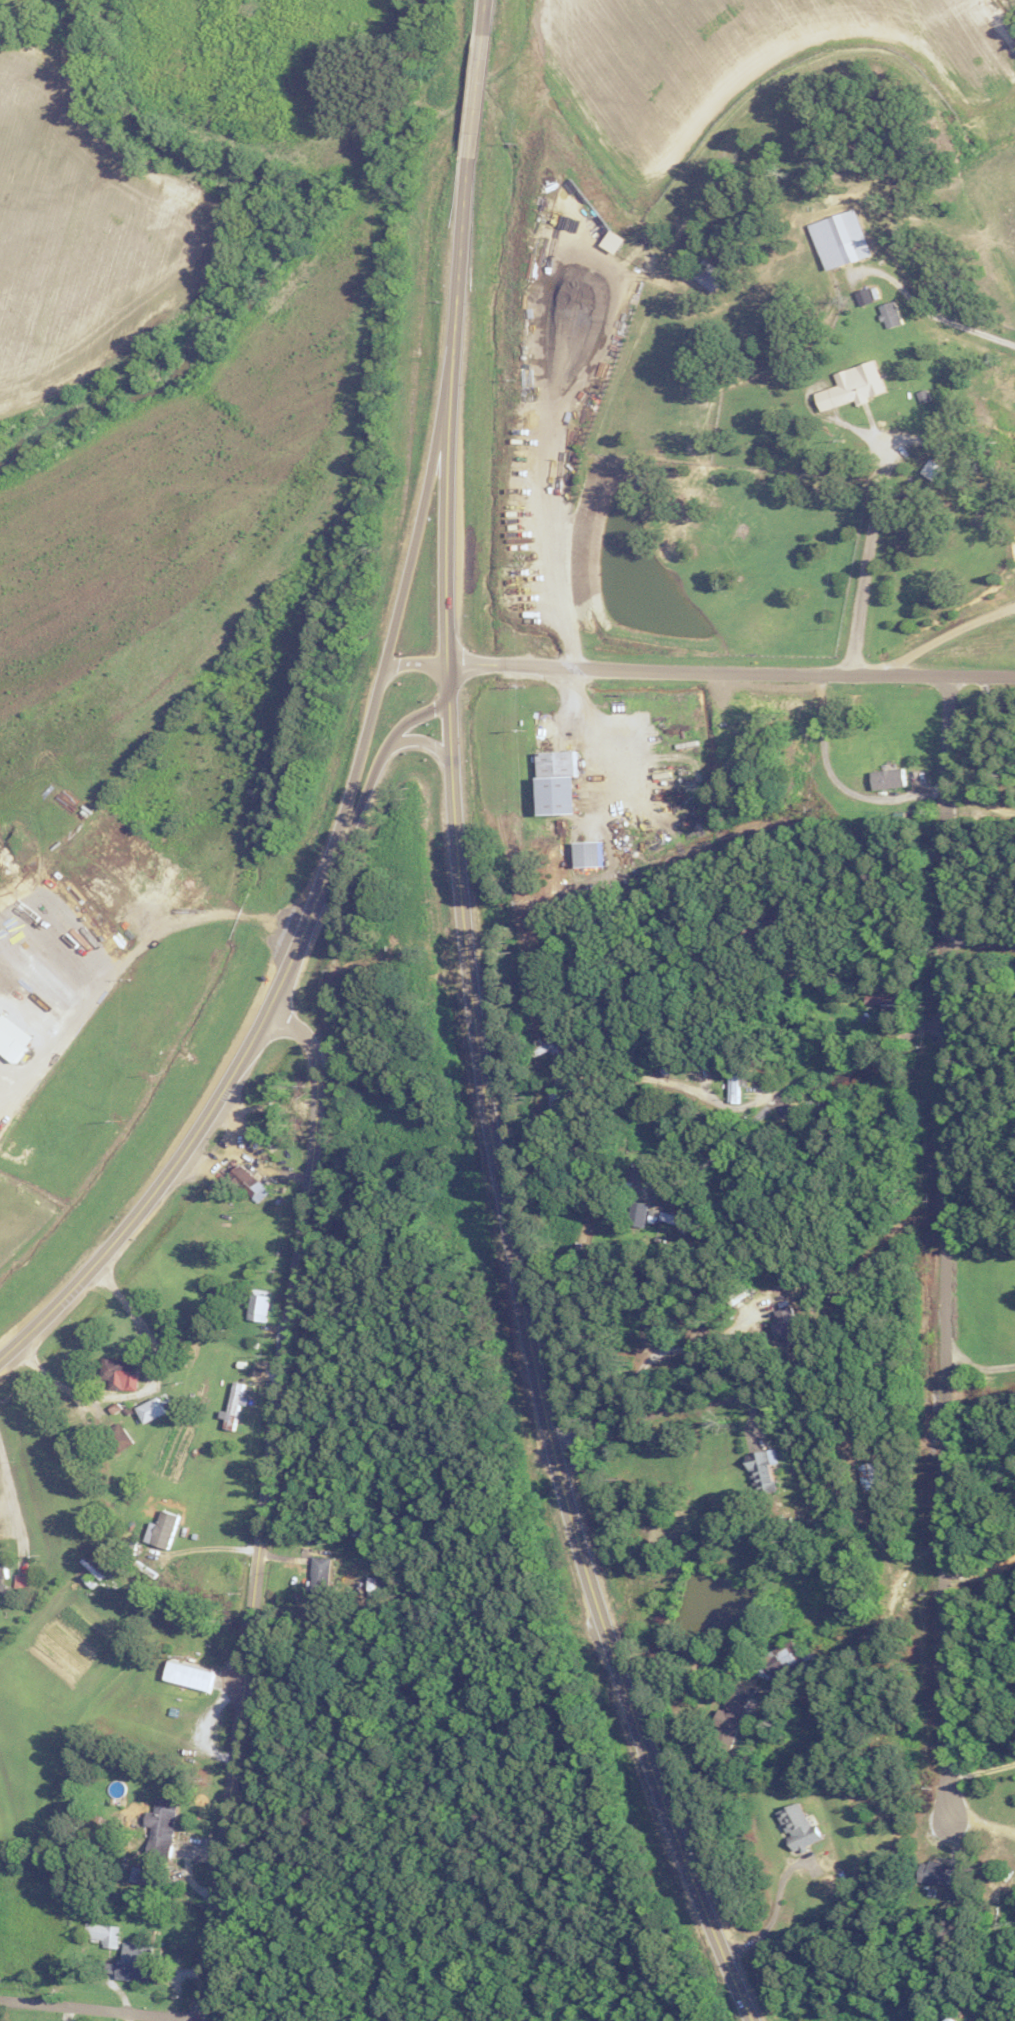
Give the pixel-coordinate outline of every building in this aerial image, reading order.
[(860,256),(853,240),(842,244),(849,261),(860,256)] [(887,327),(903,322),(897,300),(880,305),(887,327)] [(815,392),(821,411),(886,391),(879,371),(815,392)] [(921,471),(933,480),(943,467),(930,458),(921,471)] [(574,814),(574,776),(578,776),(578,750),(536,751),(536,814),(574,814)] [(896,782),(896,774),(876,774),(876,782),(896,782)] [(574,868),(601,868),(601,841),(574,841),(574,868)] [(106,912),(126,894),(99,865),(80,883),(106,912)] [(531,1048),(534,1057),(573,1042),(570,1033),(531,1048)] [(744,1102),(743,1065),(729,1065),(730,1102),(744,1102)] [(228,1175),(256,1203),(269,1191),(241,1163),(228,1175)] [(649,1204),(633,1202),(631,1226),(648,1227),(649,1204)] [(695,1228),(697,1218),(663,1211),(661,1221),(695,1228)] [(273,1292),(253,1288),(246,1319),(267,1323),(273,1292)] [(804,1341),(792,1307),(775,1313),(786,1347),(804,1341)] [(101,1380),(109,1380),(108,1389),(138,1389),(139,1361),(102,1360),(101,1380)] [(246,1385),(234,1382),(224,1429),(236,1432),(246,1385)] [(136,1408),(144,1425),(166,1414),(158,1398),(136,1408)] [(123,1450),(132,1438),(116,1426),(107,1438),(123,1450)] [(777,1489),(770,1465),(778,1463),(774,1447),(745,1455),(756,1495),(777,1489)] [(884,1488),(881,1460),(859,1463),(862,1490),(884,1488)] [(170,1549),(179,1514),(161,1510),(157,1523),(150,1522),(145,1542),(170,1549)] [(312,1592),(330,1592),(330,1558),(312,1558),(312,1592)] [(753,1661),(764,1682),(805,1660),(794,1639),(753,1661)] [(210,1692),(215,1669),(167,1659),(162,1682),(210,1692)] [(711,1743),(733,1749),(749,1694),(727,1688),(711,1743)] [(177,1800),(155,1798),(154,1811),(146,1810),(144,1825),(150,1825),(147,1856),(170,1859),(177,1800)] [(823,1839),(817,1822),(810,1825),(802,1801),(779,1809),(792,1849),(823,1839)] [(951,1887),(955,1865),(921,1859),(917,1881),(951,1887)] [(103,1940),(103,1947),(119,1949),(121,1926),(86,1923),(85,1939),(103,1940)] [(154,1946),(123,1942),(120,1965),(116,1965),(114,1979),(149,1983),(154,1946)]
